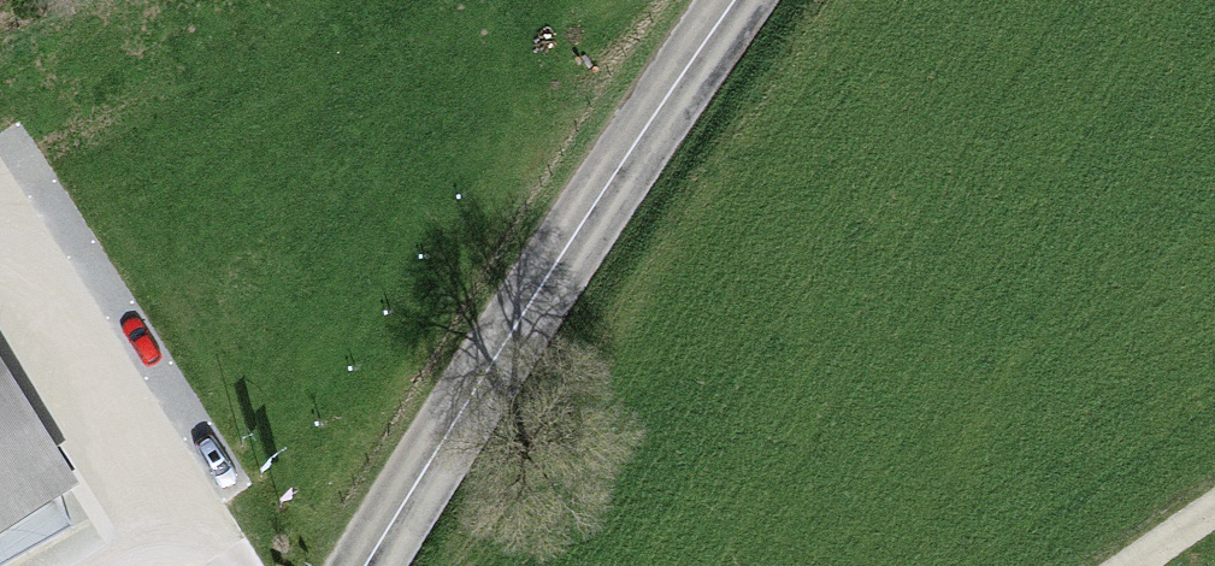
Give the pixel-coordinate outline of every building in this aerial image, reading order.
[(0,309),(0,565),(45,565),(133,513),(0,309)]
